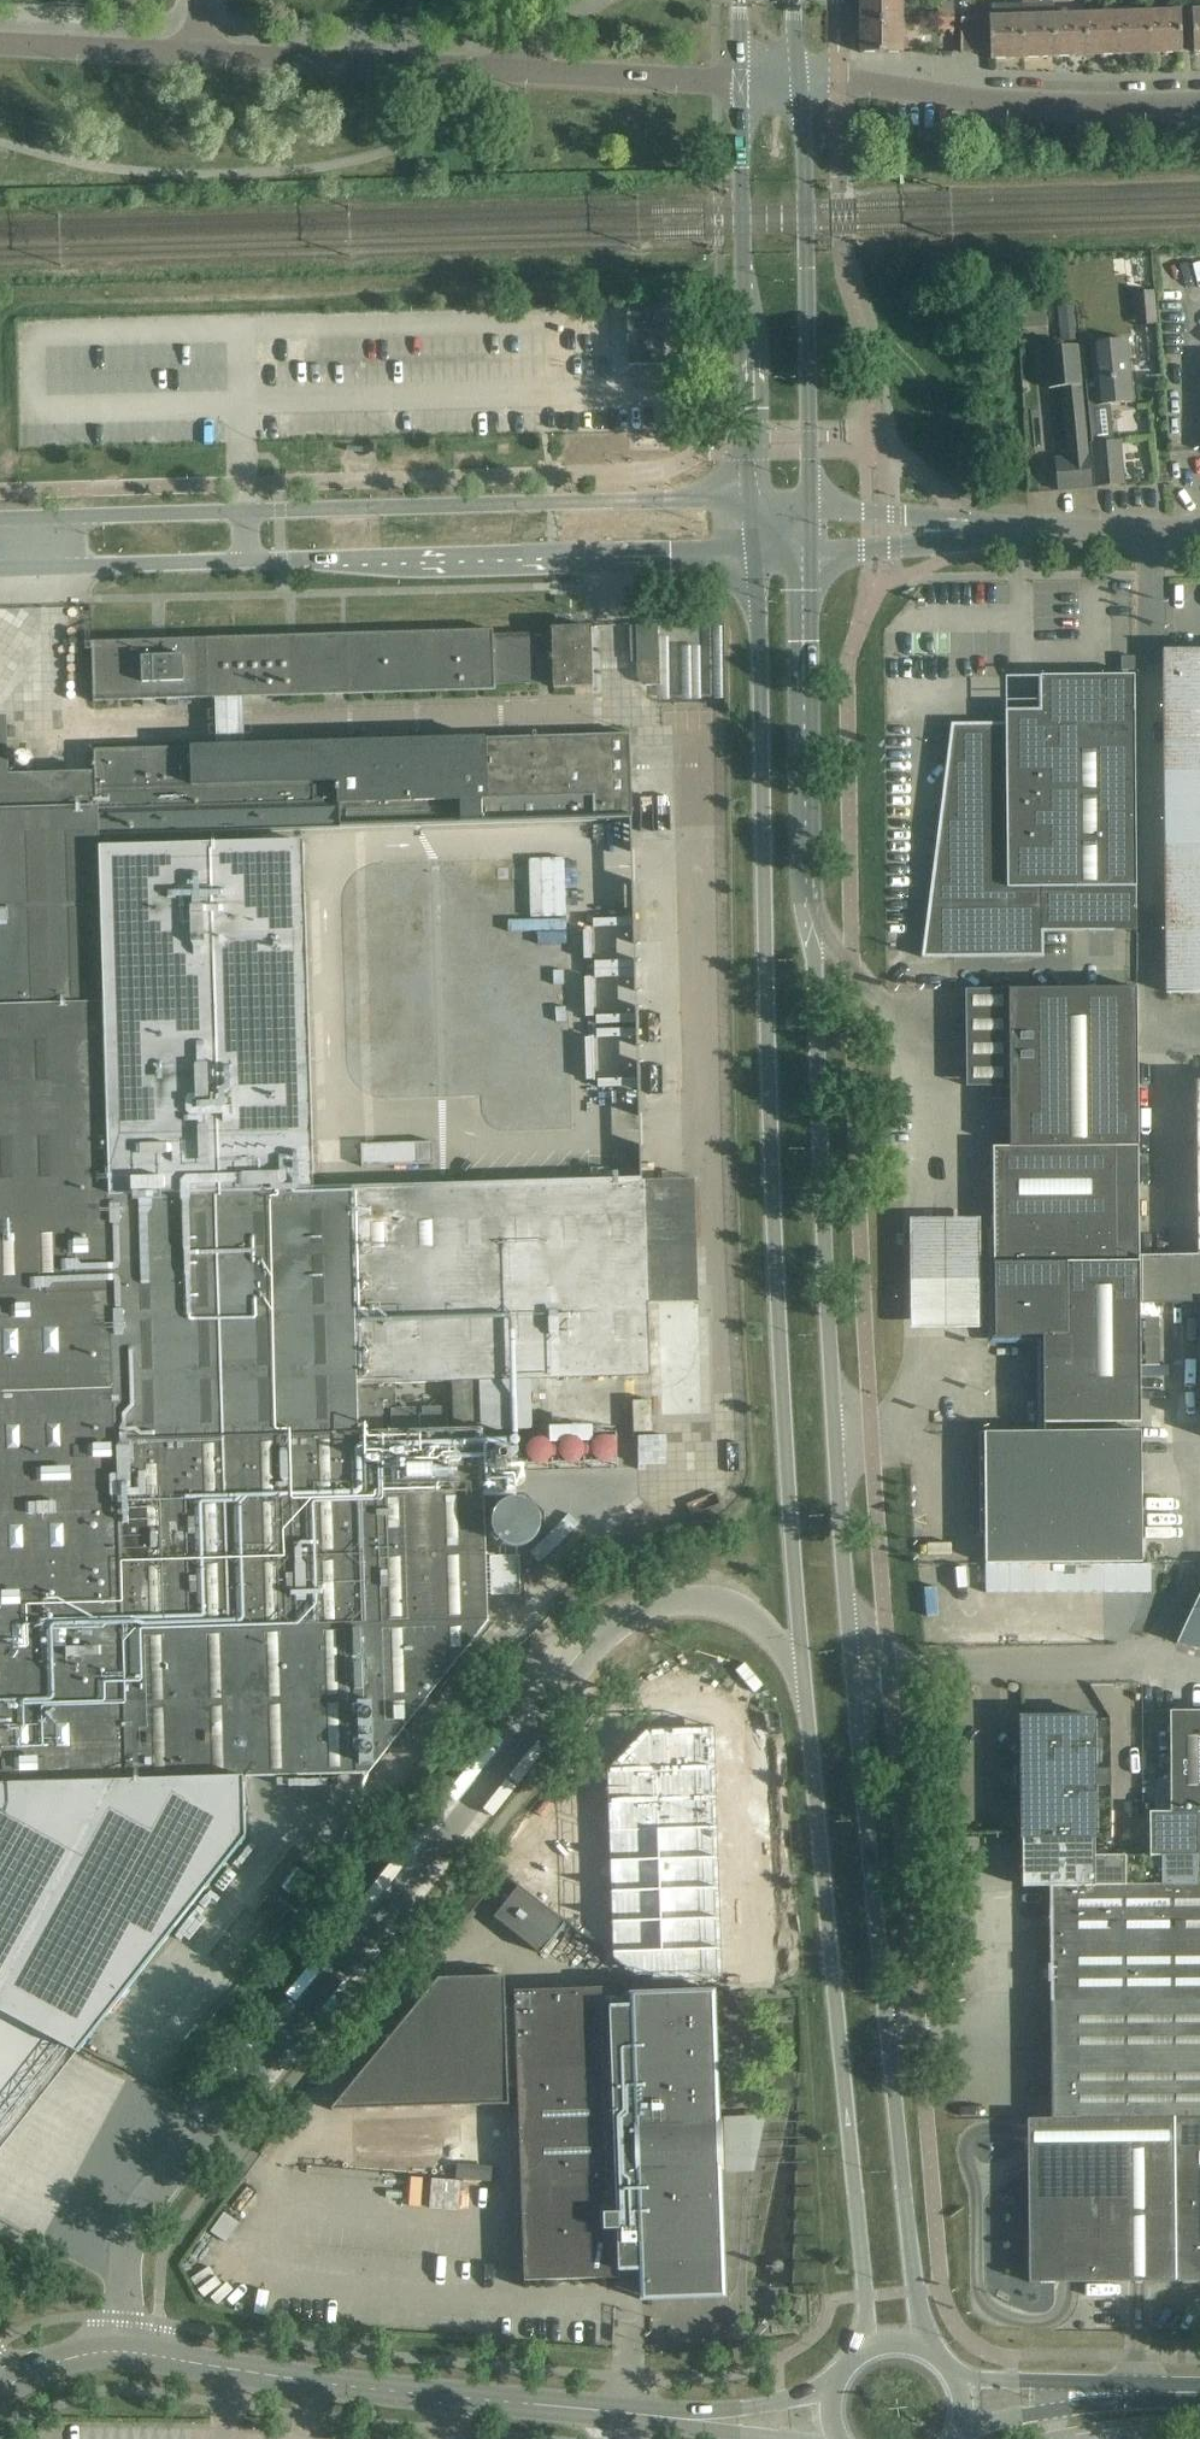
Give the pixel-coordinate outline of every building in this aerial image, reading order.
[(902,0),(861,0),(861,22),(902,21),(902,0)] [(953,9),(953,0),(941,0),(941,9),(953,9)] [(939,21),(953,21),(953,9),(941,9),(939,8),(939,21)] [(1149,13),(1150,54),(1182,53),(1180,12),(1149,13)] [(1117,14),(1118,55),(1150,54),(1149,13),(1117,14)] [(1118,55),(1117,14),(1085,15),(1087,56),(1118,55)] [(1085,15),(1054,16),(1055,57),(1087,56),(1085,15)] [(1054,16),(1022,17),(1023,58),(1055,57),(1054,16)] [(1023,58),(1022,17),(990,18),(990,20),(961,20),(961,53),(991,53),(991,59),(1023,58)] [(902,21),(861,22),(861,53),(902,53),(902,21)] [(953,31),(953,21),(939,21),(939,31),(953,31)] [(1048,325),(1045,300),(1020,302),(1022,328),(1048,325)] [(1078,338),(1074,306),(1058,308),(1061,340),(1078,338)] [(663,312),(629,313),(629,365),(664,365),(663,312)] [(1133,403),(1127,339),(1091,343),(1097,406),(1133,403)] [(1091,487),(1077,346),(1045,349),(1049,389),(1061,388),(1068,458),(1056,459),(1059,490),(1091,487)] [(1118,486),(1114,441),(1092,443),(1096,488),(1118,486)] [(658,641),(658,625),(636,626),(638,677),(647,686),(659,685),(660,700),(685,699),(683,640),(658,641)] [(724,698),(723,626),(698,626),(698,698),(724,698)] [(593,688),(591,627),(552,628),(552,634),(493,636),(493,630),(92,642),(94,702),(495,690),(495,684),(554,683),(554,689),(593,688)] [(1199,856),(1199,651),(1163,651),(1165,856),(1199,856)] [(1135,676),(1040,677),(1041,712),(1006,712),(1006,724),(952,724),(922,958),(1042,957),(1042,931),(1136,930),(1135,676)] [(243,1778),(368,1774),(488,1622),(482,1433),(532,1432),(531,1381),(649,1377),(643,1178),(593,1179),(351,1187),(332,1187),(313,1188),(312,1165),(307,967),(303,842),(255,844),(98,848),(98,842),(98,837),(340,829),(340,828),(582,821),(632,819),(630,734),(357,743),(357,735),(343,736),(343,743),(94,751),(95,808),(0,811),(0,1785),(243,1778)] [(1165,856),(1166,992),(1199,992),(1199,856),(1165,856)] [(383,867),(382,885),(422,886),(422,868),(383,867)] [(431,895),(355,896),(357,1071),(433,1070),(431,895)] [(602,1111),(639,1110),(634,915),(587,917),(589,1010),(596,1010),(596,1034),(587,1034),(588,1080),(601,1079),(602,1111)] [(1011,1147),(994,1148),(995,1337),(1044,1337),(1044,1423),(1044,1431),(1044,1432),(1046,1432),(1046,1424),(1125,1423),(1142,1423),(1138,1146),(1137,988),(1125,988),(1009,989),(1010,1085),(1011,1147)] [(454,991),(454,1021),(483,1022),(484,991),(454,991)] [(481,1038),(453,1039),(454,1087),(484,1086),(486,1116),(531,1115),(530,1083),(515,1084),(514,1049),(482,1051),(481,1038)] [(435,1139),(361,1141),(362,1165),(436,1163),(435,1139)] [(980,1228),(909,1228),(910,1337),(981,1337),(980,1228)] [(1142,1256),(1142,1304),(1199,1303),(1199,1304),(1199,1255),(1197,1255),(1142,1256)] [(696,1299),(668,1302),(671,1332),(654,1334),(658,1365),(680,1363),(682,1372),(704,1370),(696,1299)] [(1141,1562),(1140,1431),(1046,1432),(1044,1432),(985,1433),(985,1455),(983,1455),(984,1539),(986,1539),(986,1564),(1141,1562)] [(545,1530),(546,1526),(546,1521),(545,1517),(543,1512),(540,1508),(537,1505),(533,1503),(528,1501),(524,1500),(519,1500),(515,1501),(510,1503),(506,1505),(503,1508),(500,1512),(498,1516),(497,1521),(497,1526),(497,1530),(499,1535),(501,1539),(504,1542),(508,1545),(512,1547),(517,1549),(521,1549),(526,1549),(531,1547),(535,1545),(538,1542),(542,1539),(544,1535),(545,1530)] [(490,1557),(491,1595),(520,1595),(519,1556),(490,1557)] [(1177,1643),(1199,1650),(1199,1595),(1177,1643)] [(1199,1812),(1199,1711),(1170,1711),(1170,1781),(1156,1781),(1156,1812),(1149,1812),(1199,1812)] [(1021,1717),(1024,1838),(1095,1837),(1093,1741),(1094,1717),(1021,1717)] [(645,1728),(606,1770),(612,1959),(635,1978),(651,1977),(651,1982),(723,1980),(715,1726),(645,1728)] [(511,1791),(533,1764),(524,1757),(502,1783),(511,1791)] [(77,2053),(245,1838),(245,1819),(243,1778),(0,1785),(0,2012),(77,2053)] [(1095,1837),(1024,1838),(1024,1887),(1050,1886),(1199,1884),(1199,1812),(1149,1812),(1149,1856),(1095,1856),(1095,1837)] [(1199,1943),(1199,1884),(1050,1886),(1050,1945),(1199,1943)] [(542,1953),(565,1925),(519,1886),(495,1914),(542,1953)] [(289,1909),(268,1894),(259,1908),(280,1923),(289,1909)] [(365,1991),(388,1954),(367,1942),(326,2008),(334,2013),(343,1998),(348,2001),(357,1986),(365,1991)] [(1050,1945),(1051,2003),(1199,2002),(1199,1943),(1050,1945)] [(641,2269),(642,2296),(642,2300),(725,2296),(724,2272),(714,1991),(654,1993),(651,1990),(631,1991),(632,2007),(610,2008),(610,1988),(514,1991),(515,2006),(506,2006),(505,1976),(438,1978),(359,2076),(359,2110),(509,2105),(508,2088),(518,2088),(524,2281),(619,2278),(619,2270),(641,2269)] [(1051,2003),(1052,2119),(1173,2118),(1199,2118),(1199,2002),(1051,2003)] [(1052,2119),(1027,2119),(1029,2283),(1176,2282),(1176,2281),(1199,2281),(1199,2118),(1173,2118),(1052,2119)]
